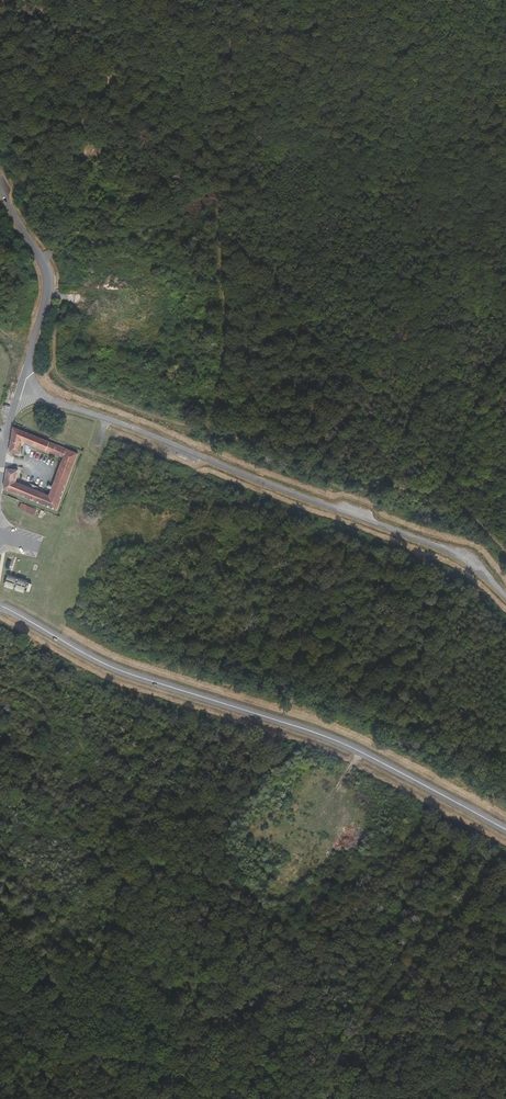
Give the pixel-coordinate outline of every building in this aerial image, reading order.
[(6,469),(4,490),(57,513),(77,455),(53,444),(54,442),(50,441),(49,443),(13,428),(11,439),(9,453),(20,455),(21,442),(56,456),(58,452),(64,454),(56,479),(53,478),(52,480),(55,481),(49,497),(16,484),(17,472),(6,469)] [(37,509),(21,503),(18,510),(35,516),(37,509)] [(17,578),(8,575),(3,587),(12,590),(13,588),(16,580),(17,578)] [(28,581),(18,578),(18,580),(15,588),(14,591),(23,594),(24,591),(27,583),(28,581)]
